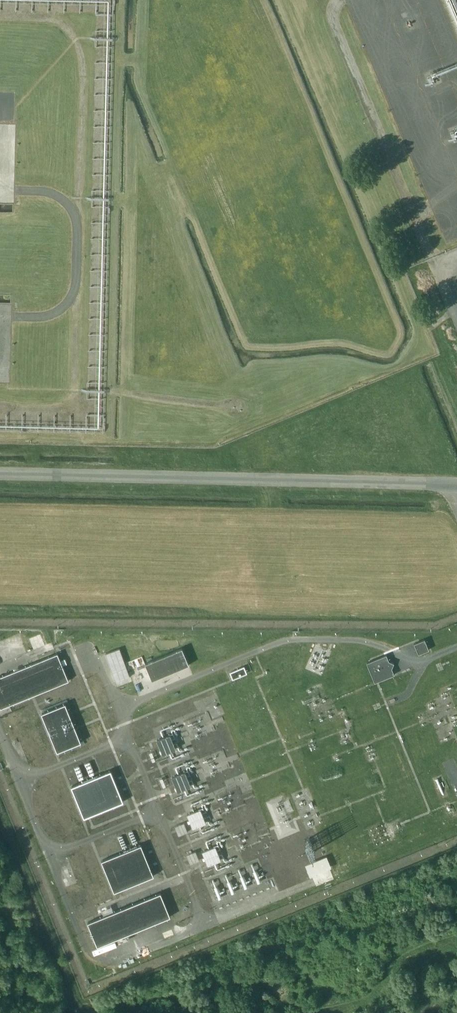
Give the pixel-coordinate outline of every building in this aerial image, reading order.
[(33,641),(38,653),(49,648),(45,637),(33,641)] [(425,639),(414,643),(418,654),(429,649),(425,639)] [(130,676),(119,648),(105,653),(115,681),(130,676)] [(0,708),(69,680),(57,652),(0,676),(0,707),(0,708)] [(386,654),(366,662),(375,682),(394,674),(392,668),(394,663),(389,660),(386,654)] [(244,666),(229,672),(232,679),(247,673),(244,666)] [(65,703),(41,713),(57,751),(81,742),(65,703)] [(161,739),(167,753),(181,747),(174,733),(161,739)] [(182,790),(195,784),(189,770),(176,776),(182,790)] [(110,771),(71,786),(84,817),(123,801),(110,771)] [(200,809),(187,814),(192,828),(206,823),(200,809)] [(187,831),(184,822),(175,826),(178,835),(187,831)] [(101,860),(114,891),(154,875),(141,844),(101,860)] [(221,860),(215,846),(202,851),(207,865),(221,860)] [(186,854),(190,863),(199,859),(195,850),(186,854)] [(331,867),(326,856),(305,864),(309,875),(331,867)] [(87,922),(97,946),(170,916),(161,892),(87,922)]
